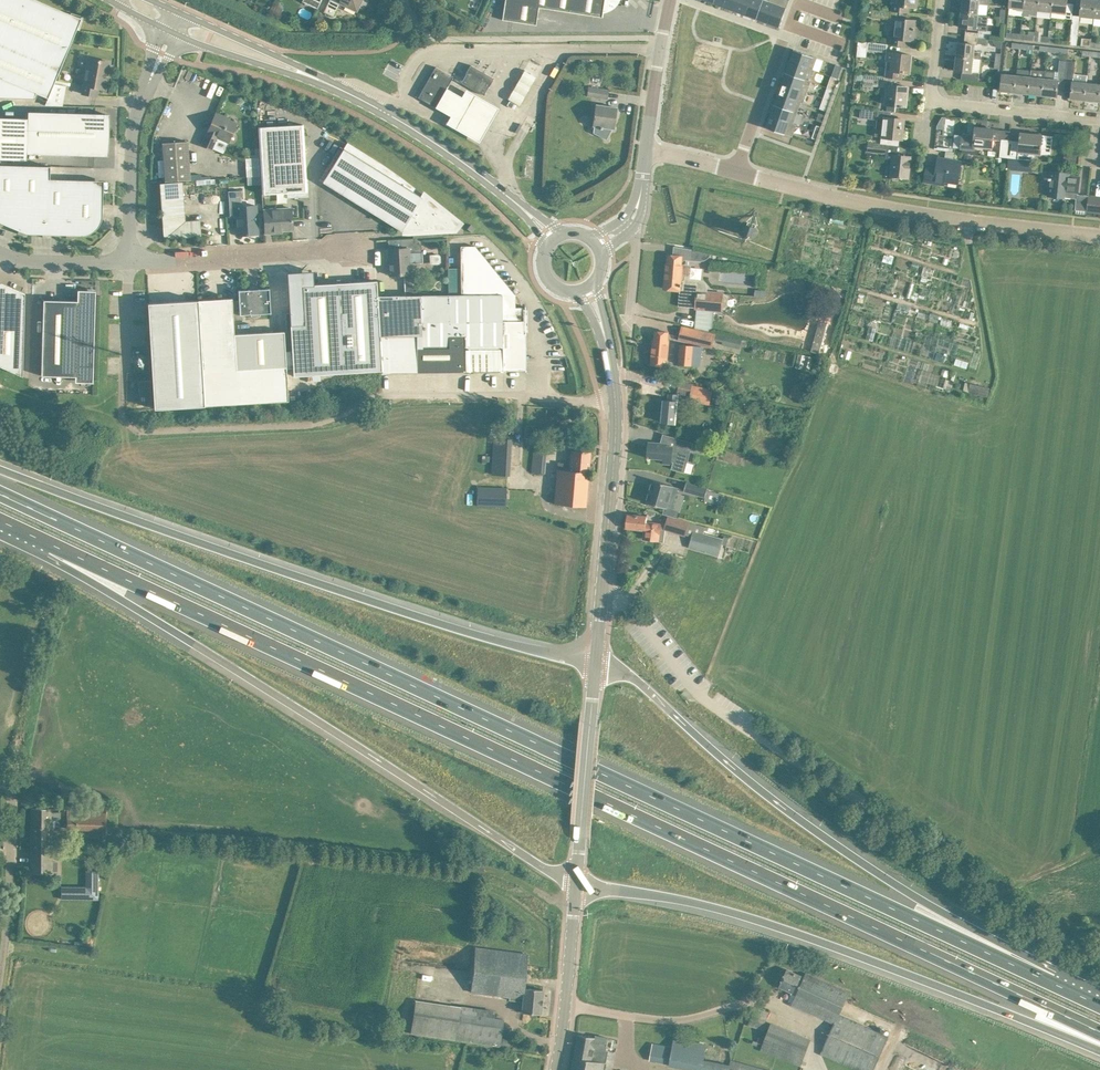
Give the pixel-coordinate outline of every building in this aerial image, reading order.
[(35,98),(36,97),(34,97),(36,93),(48,98),(76,29),(78,30),(83,16),(70,13),(70,14),(37,0),(0,0),(0,97),(35,98)] [(302,2),(318,9),(322,0),(302,0),(302,2)] [(323,12),(333,17),(340,2),(356,10),(358,6),(362,8),(363,8),(364,7),(365,6),(366,5),(366,4),(367,3),(367,1),(367,0),(329,0),(323,12)] [(538,7),(539,0),(505,0),(502,20),(536,25),(538,7)] [(564,11),(565,0),(539,0),(538,7),(564,11)] [(564,11),(602,17),(604,0),(565,0),(564,11)] [(738,0),(727,0),(724,7),(734,11),(738,0)] [(751,0),(738,0),(734,11),(746,15),(751,0)] [(763,0),(751,0),(746,15),(756,19),(763,0)] [(776,0),(770,0),(769,1),(765,0),(763,0),(756,19),(768,23),(776,0)] [(779,27),(789,0),(776,0),(768,23),(779,27)] [(893,11),(908,13),(909,6),(916,7),(917,0),(899,0),(899,5),(893,4),(893,11)] [(961,14),(978,15),(978,14),(979,4),(988,5),(989,0),(962,0),(961,14)] [(1009,7),(1023,8),(1024,0),(1010,0),(1009,7)] [(1038,0),(1024,0),(1023,8),(1037,10),(1038,0)] [(1037,10),(1051,12),(1053,0),(1038,0),(1037,10)] [(1051,12),(1051,16),(1065,18),(1067,0),(1053,0),(1051,12)] [(1081,9),(1080,16),(1094,17),(1096,0),(1082,0),(1081,9)] [(890,11),(872,9),(871,17),(889,19),(890,11)] [(978,15),(961,14),(959,27),(976,28),(979,29),(978,36),(987,37),(990,38),(991,31),(987,30),(988,17),(989,17),(989,15),(978,14),(978,15)] [(888,44),(889,44),(910,46),(910,40),(913,40),(914,28),(913,27),(913,21),(915,21),(915,20),(897,18),(895,37),(889,36),(888,44)] [(1071,29),(1069,44),(1077,45),(1079,30),(1071,29)] [(1048,37),(1048,42),(1055,43),(1056,38),(1052,37),(1053,31),(1049,30),(1048,37)] [(1035,35),(1034,41),(1048,42),(1048,37),(1041,36),(1041,32),(1035,32),(1035,35)] [(859,41),(858,46),(867,47),(867,49),(886,52),(887,44),(859,41)] [(958,42),(956,56),(973,58),(981,59),(982,52),(974,51),(975,44),(958,42)] [(817,58),(794,49),(789,61),(813,69),(817,58)] [(886,60),(884,77),(886,77),(902,79),(902,72),(909,72),(911,55),(888,52),(887,60),(886,60)] [(973,58),(956,56),(954,70),(962,71),(961,79),(978,81),(979,73),(971,72),(973,58)] [(82,93),(86,94),(96,96),(98,87),(104,89),(109,62),(88,58),(88,59),(90,60),(89,67),(87,67),(87,68),(86,69),(82,93)] [(1068,61),(1060,60),(1058,77),(1066,78),(1068,61)] [(813,69),(789,61),(785,72),(805,79),(807,73),(812,75),(814,70),(813,69)] [(1068,61),(1066,78),(1073,79),(1075,62),(1068,61)] [(833,73),(832,76),(834,77),(838,78),(839,75),(842,67),(836,64),(833,73)] [(484,95),(494,78),(471,65),(461,82),(484,95)] [(453,76),(436,67),(418,97),(435,107),(453,76)] [(517,105),(535,76),(523,69),(505,98),(517,105)] [(1030,77),(1029,94),(1042,95),(1044,78),(1045,70),(1031,69),(1030,77)] [(1044,78),(1042,95),(1057,97),(1058,80),(1054,79),(1055,71),(1045,70),(1044,78)] [(185,71),(180,89),(189,92),(194,73),(185,71)] [(584,71),(582,80),(600,83),(602,74),(584,71)] [(805,79),(785,72),(782,83),(805,91),(807,92),(811,81),(805,79)] [(1002,74),(1000,91),(1015,92),(1016,75),(1002,74)] [(862,89),(873,90),(875,76),(864,75),(864,80),(862,89)] [(1016,75),(1015,92),(1029,94),(1030,77),(1016,75)] [(1087,83),(1072,81),(1071,98),(1085,100),(1087,83)] [(805,91),(782,83),(778,93),(801,102),(805,91)] [(1085,100),(1099,101),(1099,88),(1099,84),(1087,83),(1085,100)] [(885,104),(887,104),(886,110),(895,111),(896,105),(905,106),(908,86),(888,84),(885,104)] [(588,87),(587,96),(607,99),(608,90),(588,87)] [(447,88),(435,109),(451,117),(447,125),(479,143),(499,107),(468,90),(463,97),(447,88)] [(801,102),(778,93),(774,104),(797,112),(801,102)] [(615,116),(617,107),(596,104),(594,112),(597,112),(596,118),(593,118),(592,126),(594,126),(593,132),(607,139),(612,129),(613,129),(615,120),(614,120),(615,116)] [(797,112),(774,104),(770,115),(793,124),(797,112)] [(882,131),(876,130),(875,136),(882,137),(881,138),(887,139),(887,144),(898,146),(899,139),(902,139),(903,133),(900,133),(902,119),(891,118),(891,111),(861,108),(860,117),(883,120),(882,131)] [(28,118),(27,154),(104,156),(105,114),(28,111),(28,118)] [(215,113),(209,127),(207,133),(202,145),(211,149),(218,135),(229,140),(236,124),(223,118),(224,117),(215,113)] [(793,124),(770,115),(766,127),(792,137),(796,125),(793,124)] [(27,154),(28,118),(0,117),(0,160),(27,160),(27,154)] [(258,127),(259,151),(262,194),(287,193),(287,198),(309,196),(308,181),(306,181),(303,124),(258,127)] [(974,145),(992,147),(994,129),(976,127),(975,132),(974,132),(974,135),(975,135),(975,136),(962,135),(961,148),(974,149),(974,145)] [(1019,144),(1009,143),(1007,155),(1033,158),(1035,154),(1040,155),(1041,149),(1042,149),(1042,145),(1052,146),(1052,136),(1053,137),(1053,136),(1020,132),(1020,135),(1019,135),(1019,138),(1020,138),(1019,144)] [(1001,139),(1000,154),(1007,155),(1009,143),(1009,140),(1001,139)] [(187,141),(162,143),(165,181),(190,180),(187,141)] [(347,142),(323,182),(402,231),(408,232),(413,231),(413,238),(421,237),(447,236),(446,229),(454,229),(459,223),(424,195),(402,178),(381,163),(353,146),(347,142)] [(868,142),(867,151),(886,154),(887,144),(868,142)] [(886,158),(892,159),(890,177),(909,179),(911,156),(886,153),(886,158)] [(1076,154),(1064,153),(1062,162),(1075,163),(1076,154)] [(1009,159),(1008,169),(1020,170),(1021,161),(1009,159)] [(938,161),(937,166),(927,164),(924,181),(943,184),(944,179),(958,181),(960,165),(938,161)] [(19,230),(20,165),(0,165),(0,222),(19,230)] [(50,166),(20,165),(19,230),(27,233),(42,234),(44,179),(50,179),(50,166)] [(1050,171),(1049,184),(1046,184),(1045,192),(1048,193),(1048,195),(1076,198),(1075,209),(1087,211),(1088,196),(1088,195),(1077,194),(1077,192),(1078,192),(1079,177),(1066,175),(1066,173),(1050,171)] [(66,235),(67,203),(68,179),(50,179),(44,179),(42,234),(66,235)] [(67,203),(102,204),(103,193),(91,193),(91,180),(68,179),(67,203)] [(182,181),(170,182),(159,183),(163,238),(201,236),(200,220),(184,221),(182,181)] [(228,191),(229,206),(230,217),(237,216),(238,235),(248,234),(248,232),(258,232),(256,205),(242,206),(241,190),(228,191)] [(1087,211),(1099,212),(1099,197),(1088,196),(1087,211)] [(102,204),(67,203),(66,235),(82,235),(83,235),(85,235),(87,234),(89,234),(91,233),(92,232),(94,231),(95,230),(97,229),(98,227),(99,226),(100,224),(101,223),(101,221),(102,219),(102,217),(102,204)] [(293,230),(291,211),(291,207),(273,208),(273,209),(264,210),(265,233),(274,233),(274,231),(293,230)] [(747,239),(750,239),(758,234),(758,231),(752,224),(749,223),(742,229),(742,232),(747,239)] [(475,228),(471,224),(467,229),(471,232),(475,228)] [(413,238),(388,239),(388,240),(400,239),(401,248),(388,249),(390,275),(410,274),(409,264),(418,263),(417,252),(422,251),(421,237),(413,238)] [(475,246),(460,246),(461,295),(475,294),(475,318),(464,318),(465,349),(502,348),(502,370),(525,370),(525,371),(526,371),(525,332),(525,333),(524,333),(523,307),(515,308),(515,294),(514,294),(475,247),(475,246)] [(674,246),(672,255),(669,255),(668,264),(667,264),(665,288),(696,291),(695,309),(696,309),(695,327),(712,331),(714,311),(722,311),(722,308),(726,307),(728,303),(729,299),(726,295),(724,294),(724,292),(708,290),(708,291),(707,291),(707,287),(706,284),(703,280),(699,279),(690,278),(691,264),(682,263),(683,260),(684,259),(702,260),(705,259),(708,257),(710,255),(711,253),(692,249),(674,246)] [(438,254),(429,255),(430,265),(439,265),(441,262),(441,256),(438,254)] [(894,257),(885,255),(883,261),(892,263),(894,257)] [(932,269),(924,266),(922,275),(930,278),(932,269)] [(294,376),(382,370),(380,340),(379,325),(378,309),(378,296),(377,280),(314,284),(313,271),(287,273),(290,313),(286,313),(287,337),(291,336),(294,376)] [(724,271),(724,281),(744,282),(744,272),(724,271)] [(0,283),(0,366),(22,376),(25,293),(0,283)] [(284,331),(234,334),(233,314),(240,314),(251,314),(251,316),(253,317),(255,317),(258,317),(260,316),(260,313),(271,313),(269,288),(238,290),(239,300),(232,301),(232,298),(198,300),(203,383),(204,406),(288,401),(284,331)] [(75,382),(93,383),(96,291),(78,290),(77,301),(43,300),(41,376),(75,377),(75,382)] [(475,318),(475,294),(461,295),(421,295),(378,296),(378,309),(379,325),(380,340),(382,370),(382,372),(407,372),(407,371),(455,370),(455,371),(465,371),(465,370),(486,370),(486,371),(502,371),(502,370),(502,348),(465,349),(464,318),(475,318)] [(884,300),(869,296),(867,301),(883,306),(884,300)] [(203,383),(198,300),(148,303),(154,409),(204,406),(203,383)] [(910,308),(898,304),(897,309),(909,313),(910,308)] [(937,322),(939,315),(931,313),(929,320),(937,322)] [(940,325),(950,327),(951,320),(941,318),(940,325)] [(679,339),(712,347),(715,334),(682,326),(679,339)] [(867,337),(873,339),(876,329),(870,327),(867,337)] [(653,340),(653,341),(651,364),(666,365),(668,341),(667,341),(668,332),(655,331),(654,340),(653,340)] [(734,337),(723,335),(722,345),(734,347),(740,348),(741,346),(742,339),(734,337)] [(680,344),(679,354),(678,363),(700,365),(701,346),(680,344)] [(968,368),(974,348),(962,344),(955,364),(968,368)] [(150,380),(138,380),(140,402),(152,401),(150,380)] [(680,381),(677,392),(690,395),(689,399),(709,404),(713,388),(680,381)] [(988,396),(989,388),(970,383),(968,391),(988,396)] [(662,422),(673,423),(675,423),(677,401),(678,394),(669,394),(668,400),(664,400),(662,422)] [(663,434),(661,444),(649,443),(647,457),(649,458),(649,456),(664,458),(663,462),(671,463),(671,461),(674,462),(672,468),(684,472),(693,443),(694,442),(663,433),(662,434),(663,434)] [(490,475),(503,475),(504,437),(491,437),(490,475)] [(533,449),(531,471),(545,473),(547,450),(533,449)] [(558,462),(557,473),(554,504),(574,506),(585,506),(590,452),(571,450),(570,463),(558,462)] [(679,487),(672,485),(653,480),(646,502),(649,503),(648,505),(657,507),(657,505),(665,507),(663,514),(676,517),(678,509),(673,508),(679,487)] [(684,491),(705,497),(707,488),(687,482),(684,491)] [(477,487),(477,506),(506,506),(506,488),(477,487)] [(647,516),(639,515),(628,514),(627,528),(645,530),(644,539),(658,541),(661,523),(646,522),(647,516)] [(685,535),(685,534),(692,536),(689,547),(718,555),(723,539),(703,533),(705,527),(696,524),(669,516),(665,529),(685,535)] [(31,872),(42,872),(52,872),(52,828),(60,828),(60,812),(52,812),(52,808),(31,808),(31,872)] [(67,808),(67,828),(107,829),(106,809),(67,808)] [(61,893),(61,899),(98,900),(99,870),(92,870),(92,893),(61,893)] [(528,954),(477,947),(471,992),(498,995),(509,997),(509,1000),(523,1002),(522,1012),(541,1014),(543,990),(524,988),(528,954)] [(789,991),(797,994),(793,1004),(818,1015),(817,1018),(834,1025),(821,1053),(859,1069),(873,1069),(888,1035),(839,1014),(845,1002),(849,992),(806,973),(805,977),(787,969),(779,986),(789,991)] [(411,1033),(489,1044),(510,1048),(511,1038),(501,1037),(504,1019),(493,1018),(494,1011),(416,1000),(411,1033)] [(754,1007),(749,1025),(763,1029),(769,1011),(754,1007)] [(812,1038),(771,1022),(760,1050),(801,1066),(812,1038)] [(609,1049),(607,1049),(609,1037),(601,1036),(596,1035),(595,1037),(579,1034),(572,1069),(605,1069),(609,1049)] [(669,1063),(668,1065),(693,1069),(697,1069),(729,1069),(730,1064),(704,1060),(707,1044),(674,1038),(672,1048),(653,1044),(650,1060),(669,1063)] [(729,1069),(766,1069),(731,1060),(730,1064),(729,1069)]
